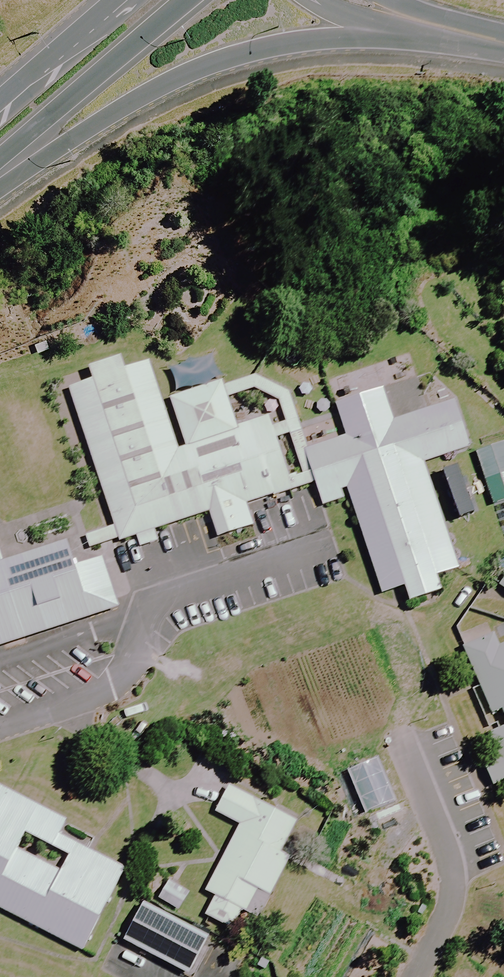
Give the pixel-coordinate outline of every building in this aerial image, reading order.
[(139,351),(58,377),(107,529),(196,502),(204,524),(244,512),(237,491),(282,477),(279,470),(267,430),(263,417),(259,403),(234,412),(224,385),(220,375),(217,367),(165,385),(181,439),(168,442),(139,351)] [(247,365),(220,375),(224,385),(245,378),(271,390),(278,412),(263,417),(267,430),(283,425),(295,465),(279,470),(282,477),(310,469),(300,439),(286,385),(247,365)] [(336,427),(300,439),(310,469),(311,472),(318,495),(337,490),(370,583),(449,559),(416,453),(459,438),(441,388),(383,406),(372,379),(325,394),(336,427)] [(476,452),(486,482),(494,479),(500,499),(503,498),(503,443),(476,452)] [(110,601),(91,545),(59,540),(54,523),(5,538),(0,526),(0,634),(110,601)] [(453,631),(481,701),(488,698),(495,715),(476,722),(484,743),(470,748),(479,772),(492,767),(500,791),(503,793),(503,627),(492,632),(486,618),(453,631)] [(285,808),(220,773),(204,804),(222,814),(190,881),(199,886),(191,901),(223,918),(230,902),(248,911),(282,845),(286,838),(274,832),(285,808)] [(87,951),(130,866),(51,825),(60,807),(0,780),(0,905),(87,951)] [(334,864),(286,838),(282,845),(330,870),(334,864)] [(184,912),(191,894),(171,886),(164,904),(184,912)] [(197,931),(127,897),(108,935),(178,971),(197,931)]
